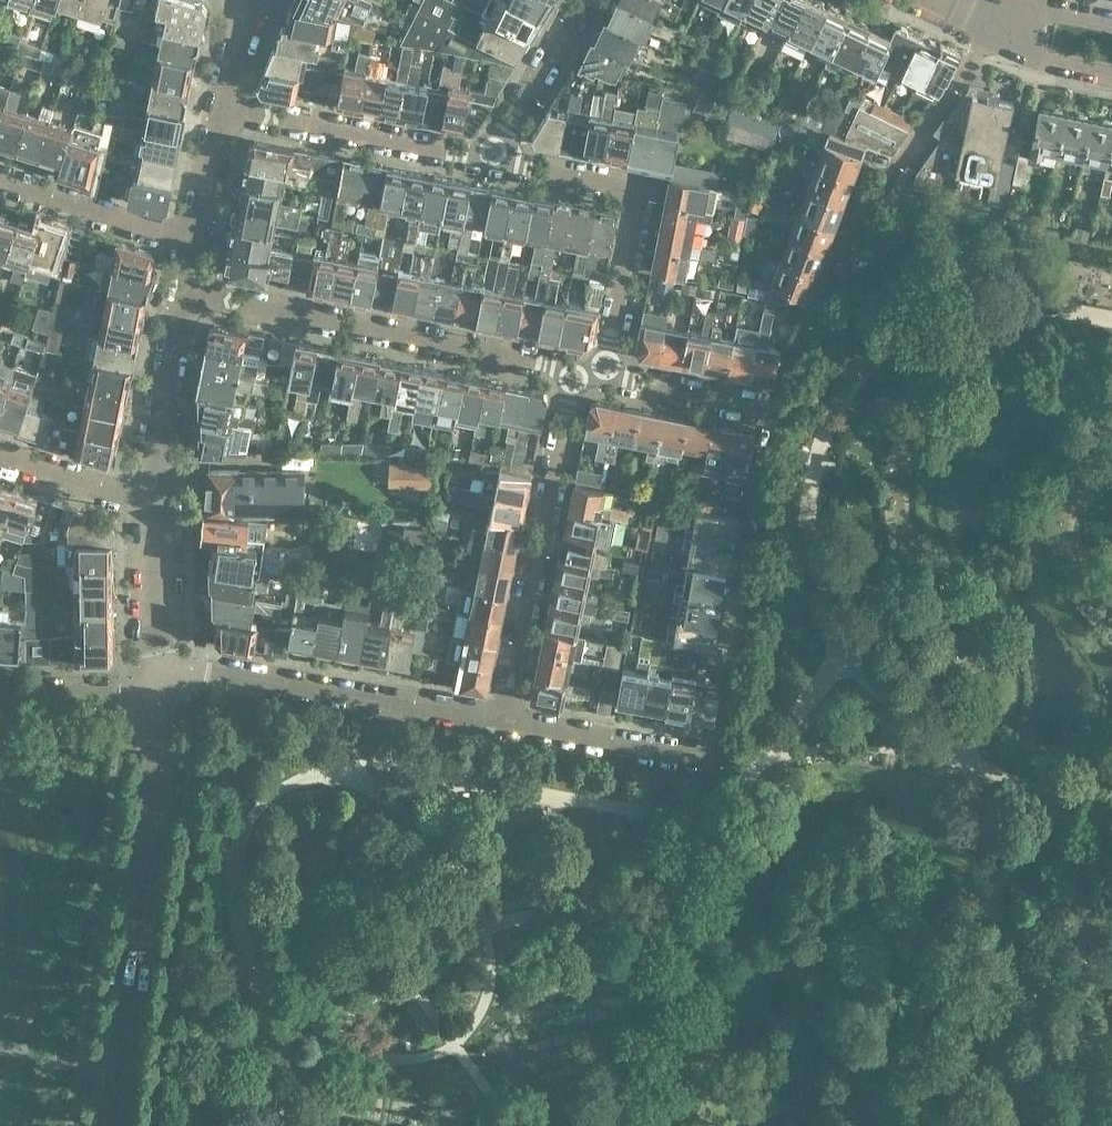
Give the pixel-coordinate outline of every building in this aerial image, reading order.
[(45,0),(42,12),(52,15),(56,4),(57,0),(44,0),(45,0)] [(56,4),(78,11),(81,0),(57,0),(56,4)] [(78,11),(101,18),(105,19),(101,34),(110,36),(113,22),(115,16),(119,0),(81,0),(78,11)] [(115,16),(123,17),(140,21),(142,15),(145,0),(119,0),(115,16)] [(142,15),(164,21),(163,26),(202,35),(208,5),(204,0),(145,0),(142,15)] [(328,12),(364,20),(374,0),(373,0),(295,0),(292,5),(328,12)] [(403,44),(435,49),(445,50),(455,51),(465,54),(490,58),(514,66),(518,59),(476,40),(477,38),(459,28),(450,24),(454,15),(459,3),(453,0),(422,0),(400,44),(403,44)] [(496,19),(530,36),(535,28),(538,27),(545,17),(508,0),(505,0),(496,19)] [(545,17),(550,8),(549,5),(552,0),(508,0),(545,17)] [(618,1),(651,18),(652,18),(656,9),(676,20),(684,23),(690,12),(681,7),(669,0),(619,0),(618,1)] [(680,6),(690,11),(696,0),(683,0),(680,6)] [(717,11),(740,21),(742,18),(743,14),(745,9),(750,0),(722,0),(717,11)] [(745,9),(743,14),(742,18),(762,28),(766,19),(776,0),(750,0),(745,9)] [(766,19),(775,23),(772,30),(785,36),(788,29),(789,30),(803,0),(776,0),(766,19)] [(788,29),(779,48),(788,52),(791,53),(802,58),(805,51),(826,6),(825,6),(823,2),(819,0),(818,0),(815,1),(812,0),(803,0),(789,30),(788,29)] [(609,12),(605,22),(642,39),(647,28),(671,39),(675,29),(652,18),(651,18),(618,1),(613,11),(609,12)] [(419,6),(411,2),(406,12),(414,16),(419,6)] [(287,16),(286,26),(317,33),(324,34),(350,40),(354,20),(328,12),(292,5),(292,6),(291,6),(287,16)] [(826,6),(805,51),(816,56),(827,61),(848,17),(838,12),(837,9),(832,6),(828,7),(826,6)] [(488,15),(477,38),(476,40),(518,59),(519,58),(516,57),(522,47),(526,47),(529,41),(528,37),(529,36),(530,36),(496,19),(488,15)] [(454,16),(451,23),(458,27),(462,20),(454,16)] [(857,21),(848,17),(827,61),(825,63),(837,69),(839,65),(849,70),(851,65),(870,27),(867,26),(866,22),(862,20),(857,21)] [(597,32),(593,41),(628,58),(629,56),(630,56),(639,38),(641,39),(642,39),(605,22),(601,31),(597,32)] [(278,40),(276,47),(302,52),(302,53),(318,56),(320,46),(315,45),(317,33),(286,26),(283,25),(282,28),(280,33),(280,40),(278,40)] [(158,53),(194,61),(196,51),(199,48),(202,35),(163,26),(160,43),(140,39),(137,48),(158,53)] [(872,28),(870,27),(851,65),(874,75),(875,72),(891,37),(881,32),(880,29),(875,26),(872,28)] [(891,37),(876,72),(895,82),(918,37),(908,32),(907,28),(902,26),(898,27),(896,26),(891,37)] [(694,36),(705,41),(709,31),(703,28),(697,30),(694,36)] [(111,34),(109,43),(123,46),(124,41),(121,36),(111,34)] [(15,49),(17,42),(0,37),(0,44),(15,49)] [(349,40),(334,37),(332,48),(347,51),(349,40)] [(918,37),(895,82),(906,87),(917,92),(922,80),(939,46),(937,45),(936,42),(931,40),(927,41),(918,37)] [(41,48),(20,41),(17,50),(38,57),(41,48)] [(365,76),(358,107),(379,111),(385,80),(376,78),(379,56),(377,55),(380,42),(372,41),(369,54),(365,76)] [(584,53),(577,67),(582,69),(583,67),(594,74),(596,70),(607,75),(616,77),(625,58),(628,60),(630,56),(629,56),(628,58),(593,41),(587,51),(584,53)] [(939,46),(922,80),(919,88),(925,92),(933,96),(938,88),(952,68),(954,64),(956,63),(960,55),(961,56),(962,53),(941,43),(939,46)] [(275,47),(266,67),(298,74),(340,82),(342,73),(322,69),(323,67),(306,64),(307,54),(302,53),(302,52),(276,47),(275,47)] [(385,80),(379,111),(400,116),(406,84),(413,48),(403,47),(396,82),(385,80)] [(414,47),(406,84),(400,116),(421,120),(427,88),(417,86),(422,59),(420,59),(420,56),(432,58),(434,50),(414,47)] [(61,54),(42,48),(39,57),(58,63),(61,54)] [(343,71),(337,103),(358,107),(365,76),(369,54),(358,51),(354,74),(343,71)] [(427,88),(421,120),(441,124),(447,93),(449,83),(454,53),(445,51),(444,64),(438,91),(428,89),(428,88),(427,88)] [(695,63),(699,65),(715,72),(720,60),(700,51),(695,63)] [(447,93),(441,124),(461,128),(470,87),(459,85),(465,54),(455,52),(449,83),(447,93)] [(158,53),(152,79),(188,87),(190,76),(194,74),(196,65),(194,62),(194,61),(158,53)] [(41,61),(20,54),(17,64),(38,71),(41,61)] [(103,69),(116,72),(119,59),(106,56),(103,69)] [(470,87),(461,128),(472,130),(478,126),(478,125),(514,66),(490,58),(485,90),(470,87)] [(65,68),(43,61),(39,72),(62,79),(65,68)] [(715,72),(699,65),(694,78),(709,85),(715,72)] [(318,78),(298,74),(266,67),(260,83),(264,88),(295,95),(297,86),(316,89),(318,78)] [(574,69),(549,109),(533,136),(536,142),(560,147),(567,113),(571,89),(579,70),(576,70),(574,69)] [(84,86),(87,74),(74,70),(70,82),(84,86)] [(567,113),(560,147),(582,151),(589,117),(590,111),(579,109),(583,92),(584,71),(579,70),(571,89),(567,113)] [(141,87),(143,78),(131,75),(129,84),(141,87)] [(147,104),(149,104),(153,105),(186,112),(188,100),(186,97),(188,87),(152,79),(147,104)] [(714,79),(707,94),(728,104),(735,89),(714,79)] [(694,95),(706,98),(709,87),(697,84),(694,95)] [(655,130),(648,165),(672,169),(673,161),(678,135),(686,101),(681,100),(684,91),(668,87),(666,97),(663,96),(655,130)] [(0,119),(0,142),(5,144),(5,147),(12,149),(15,147),(16,147),(27,111),(17,108),(22,92),(10,88),(5,104),(4,104),(0,119)] [(635,121),(627,160),(648,165),(655,130),(663,92),(649,88),(643,123),(635,121)] [(756,98),(736,89),(729,104),(749,113),(756,98)] [(589,117),(582,151),(604,156),(612,116),(616,93),(606,91),(605,96),(594,95),(590,112),(590,111),(589,117)] [(327,101),(335,102),(337,94),(329,93),(327,101)] [(916,172),(913,186),(922,187),(992,203),(1006,206),(1014,163),(1001,161),(1006,140),(1016,142),(1020,123),(1010,120),(1014,102),(987,96),(972,93),(971,100),(962,98),(948,118),(946,118),(943,117),(933,132),(941,137),(916,172)] [(612,116),(604,156),(627,160),(635,121),(624,118),(628,99),(616,96),(612,116)] [(836,107),(854,115),(859,104),(841,96),(836,107)] [(69,136),(60,161),(61,161),(58,171),(61,172),(61,176),(67,178),(70,175),(81,179),(92,182),(93,180),(100,146),(102,131),(106,112),(109,99),(100,97),(97,110),(93,128),(74,121),(69,136)] [(725,124),(732,108),(698,98),(693,115),(709,123),(725,124)] [(865,107),(879,113),(883,105),(869,99),(865,107)] [(757,103),(754,111),(765,117),(769,109),(757,103)] [(144,128),(143,129),(181,136),(186,112),(153,105),(149,104),(146,119),(142,118),(143,115),(121,110),(119,117),(107,114),(105,120),(134,126),(144,128)] [(828,131),(844,136),(866,144),(892,153),(909,129),(901,124),(859,104),(854,115),(833,105),(827,116),(821,130),(821,129),(828,131)] [(898,123),(902,115),(883,105),(879,113),(898,123)] [(780,106),(775,117),(789,121),(793,112),(780,106)] [(27,111),(16,147),(19,148),(19,151),(26,153),(28,151),(38,154),(50,119),(52,110),(40,107),(38,115),(27,111)] [(821,130),(827,116),(808,107),(802,121),(821,130)] [(1041,108),(1032,151),(1030,151),(1029,156),(1019,153),(1013,181),(1026,184),(1030,162),(1039,164),(1041,153),(1043,153),(1044,149),(1059,153),(1068,113),(1064,113),(1062,110),(1056,108),(1053,110),(1041,108)] [(909,129),(917,118),(904,112),(898,123),(901,124),(909,129)] [(1068,113),(1059,153),(1084,158),(1093,119),(1089,118),(1086,115),(1081,114),(1078,116),(1068,113)] [(780,131),(731,115),(725,135),(771,151),(780,131)] [(50,119),(38,154),(41,155),(41,159),(48,161),(51,158),(60,161),(69,136),(72,126),(50,119)] [(1084,158),(1109,163),(1111,149),(1111,121),(1105,119),(1102,121),(1093,119),(1084,158)] [(114,123),(105,122),(100,143),(109,145),(114,123)] [(142,137),(139,148),(144,149),(143,153),(176,160),(181,136),(143,129),(134,126),(133,135),(142,137)] [(852,178),(866,144),(844,136),(828,131),(816,165),(852,178)] [(247,162),(287,170),(335,180),(340,158),(256,141),(250,144),(247,162)] [(109,147),(100,145),(96,167),(104,169),(109,147)] [(130,174),(138,176),(171,183),(176,160),(143,153),(138,153),(136,165),(132,164),(130,173),(130,174)] [(336,195),(337,196),(331,223),(352,228),(354,220),(344,219),(347,198),(358,200),(366,163),(344,159),(336,195)] [(672,169),(670,177),(710,185),(721,187),(723,171),(673,161),(672,169)] [(783,165),(772,161),(766,175),(777,179),(783,165)] [(243,181),(243,184),(282,191),(285,179),(306,184),(308,175),(287,170),(247,162),(246,168),(241,172),(240,177),(243,181)] [(366,163),(358,200),(370,202),(366,222),(355,221),(353,228),(374,232),(380,204),(387,167),(366,163)] [(816,165),(807,189),(843,202),(852,178),(816,165)] [(107,170),(96,167),(93,180),(91,185),(101,188),(107,170)] [(387,167),(380,204),(374,232),(395,236),(397,229),(386,227),(390,206),(401,208),(408,171),(387,167)] [(429,175),(408,171),(401,208),(411,210),(406,239),(415,242),(429,175)] [(131,198),(133,199),(163,205),(167,202),(171,183),(138,176),(130,174),(128,182),(132,183),(131,190),(132,190),(131,198)] [(449,179),(429,175),(415,242),(435,246),(437,236),(428,234),(431,218),(440,220),(449,179)] [(1107,175),(1103,190),(1111,192),(1111,189),(1111,177),(1107,175)] [(665,201),(698,208),(715,210),(719,187),(710,185),(670,177),(665,201)] [(470,184),(449,179),(440,220),(453,222),(448,248),(457,250),(462,224),(470,184)] [(779,189),(761,183),(756,196),(774,203),(779,189)] [(240,197),(238,204),(277,212),(300,216),(302,206),(280,201),(282,191),(243,184),(242,185),(238,189),(237,193),(240,197)] [(470,184),(462,224),(457,251),(467,252),(473,226),(482,227),(490,188),(470,184)] [(323,188),(320,199),(331,201),(333,189),(323,188)] [(490,188),(482,227),(494,230),(489,257),(498,259),(503,232),(511,192),(490,188)] [(807,189),(798,212),(834,225),(843,202),(807,189)] [(511,192),(503,232),(499,258),(508,260),(510,260),(515,234),(524,236),(532,196),(511,192)] [(532,196),(524,236),(537,238),(531,269),(539,270),(545,240),(553,200),(532,196)] [(330,201),(321,199),(318,214),(327,216),(330,201)] [(553,200),(545,240),(540,267),(550,268),(551,269),(557,242),(566,244),(574,204),(553,200)] [(665,201),(661,225),(694,231),(696,218),(711,221),(713,211),(698,208),(665,201)] [(234,223),(234,226),(274,233),(276,222),(298,226),(308,228),(309,219),(300,216),(277,212),(238,204),(237,211),(232,214),(231,219),(234,223)] [(574,204),(566,244),(579,246),(573,271),(583,273),(583,270),(587,248),(595,209),(574,204)] [(738,204),(736,215),(745,216),(747,206),(738,204)] [(991,208),(987,225),(1003,229),(1007,212),(991,208)] [(595,209),(587,248),(583,270),(595,272),(598,250),(610,252),(618,213),(595,209)] [(747,210),(745,219),(759,224),(763,215),(747,210)] [(798,212),(789,235),(826,249),(834,225),(798,212)] [(5,258),(16,222),(7,219),(6,215),(0,213),(0,272),(5,258)] [(744,219),(737,217),(734,233),(741,234),(744,219)] [(38,229),(31,255),(52,262),(49,272),(61,276),(62,272),(66,256),(72,230),(65,227),(54,223),(54,220),(47,218),(44,220),(42,219),(40,225),(38,229)] [(742,235),(745,236),(755,240),(759,224),(745,219),(742,235)] [(16,222),(5,258),(16,261),(10,277),(22,281),(28,265),(31,255),(38,229),(29,226),(28,222),(22,220),(19,223),(16,222)] [(315,251),(307,289),(328,294),(336,255),(341,227),(320,223),(318,234),(329,237),(326,253),(315,251)] [(661,225),(656,248),(689,254),(700,257),(715,260),(717,249),(691,244),(694,231),(661,225)] [(231,241),(229,249),(272,258),(291,262),(293,251),(292,251),(271,247),(274,233),(234,226),(233,229),(229,232),(228,237),(231,241)] [(1042,226),(1039,238),(1057,242),(1060,230),(1042,226)] [(1076,239),(1087,241),(1090,228),(1079,226),(1076,239)] [(72,230),(66,256),(77,259),(79,259),(86,230),(72,227),(72,230)] [(336,255),(328,294),(349,298),(356,259),(347,258),(353,229),(341,227),(336,255)] [(356,259),(349,298),(370,302),(378,264),(383,235),(374,233),(368,262),(356,259)] [(378,264),(370,302),(390,306),(398,268),(389,266),(395,238),(383,235),(378,264)] [(789,235),(780,259),(816,273),(826,249),(789,235)] [(286,284),(286,285),(307,289),(315,251),(317,240),(295,236),(292,251),(293,251),(291,262),(286,284)] [(398,268),(390,306),(411,310),(419,272),(424,244),(404,240),(402,252),(413,254),(410,270),(398,268)] [(95,262),(113,266),(152,274),(152,273),(153,273),(156,258),(156,257),(155,256),(151,251),(136,246),(136,247),(118,241),(116,253),(115,253),(98,249),(95,262)] [(742,243),(734,241),(730,260),(738,262),(742,243)] [(656,248),(652,271),(659,273),(659,272),(685,277),(696,279),(700,257),(689,254),(656,248)] [(272,258),(229,249),(225,267),(229,274),(285,285),(288,273),(270,269),(272,258)] [(439,276),(432,314),(454,318),(461,281),(467,254),(457,252),(452,279),(439,276)] [(465,265),(454,318),(474,322),(481,285),(472,283),(478,256),(467,254),(465,265)] [(419,272),(411,310),(432,314),(439,276),(431,274),(434,257),(422,255),(419,272)] [(66,256),(62,272),(74,274),(77,259),(66,256)] [(483,279),(474,322),(495,326),(503,289),(508,260),(499,258),(495,281),(483,279)] [(780,259),(771,283),(739,276),(735,290),(735,291),(788,301),(791,290),(807,296),(816,273),(780,259)] [(108,289),(148,297),(149,288),(152,274),(113,266),(107,265),(102,288),(108,289)] [(503,289),(495,326),(516,331),(524,293),(514,291),(519,269),(507,267),(503,289)] [(604,274),(583,270),(583,273),(582,276),(603,279),(604,274)] [(524,293),(516,331),(537,335),(544,297),(549,275),(539,272),(535,296),(524,293)] [(720,274),(718,283),(733,286),(736,273),(727,272),(726,276),(720,274)] [(544,297),(537,335),(558,339),(566,302),(556,300),(560,278),(549,275),(544,297)] [(566,302),(558,339),(587,345),(592,340),(599,309),(604,280),(603,279),(590,277),(585,306),(566,302)] [(670,278),(662,277),(660,289),(672,292),(675,279),(670,278)] [(71,283),(60,280),(57,294),(67,297),(71,283)] [(696,294),(698,285),(685,282),(684,291),(696,294)] [(716,289),(700,285),(697,296),(714,300),(716,289)] [(108,289),(103,312),(142,320),(145,305),(146,304),(148,297),(108,289)] [(766,298),(756,296),(753,313),(762,315),(766,298)] [(68,307),(55,304),(50,325),(61,328),(65,328),(68,307)] [(32,326),(46,331),(53,310),(39,305),(32,326)] [(725,306),(718,305),(716,315),(723,316),(725,306)] [(756,343),(749,377),(773,382),(780,349),(768,346),(774,311),(764,310),(757,344),(756,343)] [(103,312),(99,335),(138,343),(140,334),(139,334),(142,320),(103,312)] [(687,330),(681,363),(704,368),(710,335),(714,314),(705,312),(701,333),(687,330)] [(0,314),(0,324),(7,326),(10,317),(0,314)] [(10,317),(7,326),(24,332),(27,323),(10,317)] [(650,323),(642,321),(641,321),(636,349),(639,356),(640,355),(658,359),(665,326),(650,323)] [(61,328),(50,325),(47,349),(57,351),(61,328)] [(210,328),(206,345),(243,353),(245,341),(262,344),(264,335),(247,331),(215,325),(210,328)] [(665,326),(658,359),(681,363),(687,330),(665,326)] [(710,335),(704,368),(727,372),(733,339),(719,336),(721,327),(712,326),(710,335)] [(20,343),(23,334),(14,331),(11,340),(20,343)] [(86,357),(94,359),(132,367),(136,351),(138,343),(99,335),(99,336),(91,334),(86,357)] [(283,338),(271,336),(270,345),(281,347),(283,338)] [(29,337),(26,346),(43,351),(46,342),(29,337)] [(297,342),(283,338),(281,347),(282,347),(279,360),(292,363),(296,347),(297,342)] [(733,339),(727,372),(749,377),(756,343),(733,339)] [(296,347),(292,363),(290,376),(301,378),(294,409),(304,411),(310,380),(318,346),(297,342),(296,347)] [(206,345),(202,369),(238,376),(255,379),(257,369),(240,366),(243,353),(206,345)] [(318,346),(310,380),(304,411),(303,416),(314,418),(322,383),(331,385),(338,350),(318,346)] [(44,350),(39,368),(50,371),(55,353),(44,350)] [(349,401),(352,389),(359,354),(338,350),(331,385),(328,396),(349,401)] [(359,354),(352,389),(346,416),(357,418),(363,391),(373,393),(380,358),(359,354)] [(380,358),(373,393),(384,395),(378,426),(387,428),(393,397),(401,362),(380,358)] [(94,359),(89,383),(128,391),(130,383),(129,382),(131,373),(131,372),(132,367),(94,359)] [(6,386),(13,367),(0,362),(0,405),(6,386)] [(401,362),(393,397),(387,428),(398,430),(403,410),(412,412),(422,366),(401,362)] [(0,405),(0,424),(5,425),(9,424),(19,427),(19,429),(20,429),(31,394),(38,367),(30,365),(21,391),(6,386),(0,405)] [(422,366),(412,412),(411,416),(432,421),(435,405),(443,370),(422,366)] [(196,392),(232,399),(234,400),(236,387),(252,390),(253,388),(267,391),(268,382),(255,379),(238,376),(202,369),(196,392)] [(443,370),(435,405),(430,433),(442,435),(447,408),(456,410),(463,374),(443,370)] [(38,371),(32,393),(44,396),(50,373),(38,371)] [(463,374),(456,410),(468,412),(462,441),(472,443),(478,414),(485,379),(463,374)] [(506,382),(485,379),(475,431),(485,433),(488,416),(498,418),(506,382)] [(506,382),(498,418),(510,421),(506,437),(508,438),(516,440),(519,422),(526,386),(506,382)] [(89,383),(84,407),(122,414),(126,399),(127,399),(128,391),(89,383)] [(526,386),(519,422),(516,440),(512,455),(511,461),(523,462),(530,424),(536,426),(536,425),(541,426),(548,395),(544,389),(544,390),(526,386)] [(232,399),(196,392),(196,409),(198,409),(196,417),(228,423),(229,423),(254,427),(255,418),(240,416),(242,402),(234,400),(232,399)] [(43,398),(31,395),(26,411),(50,419),(49,423),(63,426),(65,418),(51,415),(52,412),(40,409),(43,398)] [(585,431),(586,431),(590,432),(600,434),(596,456),(604,458),(609,436),(615,405),(597,401),(590,404),(585,431)] [(615,405),(609,436),(604,458),(614,459),(620,438),(633,441),(639,410),(615,405)] [(84,407),(79,430),(119,438),(121,429),(120,428),(122,414),(84,407)] [(639,410),(633,441),(649,444),(645,457),(653,459),(657,446),(663,414),(639,410)] [(19,429),(17,433),(17,434),(44,442),(50,419),(26,411),(20,429),(19,429)] [(663,414),(657,446),(653,459),(663,461),(667,448),(680,450),(687,419),(663,414)] [(199,434),(196,448),(223,449),(223,448),(228,448),(248,450),(248,442),(240,441),(242,425),(233,424),(229,423),(228,423),(196,417),(197,434),(199,434)] [(687,419),(680,450),(704,455),(711,424),(687,419)] [(50,424),(44,442),(107,462),(113,458),(116,446),(117,446),(119,438),(79,430),(50,424)] [(711,424),(704,455),(705,455),(704,466),(713,468),(714,457),(729,460),(735,429),(711,424)] [(735,429),(729,460),(726,476),(743,479),(754,433),(735,429)] [(290,437),(288,450),(297,451),(299,439),(290,437)] [(512,455),(516,440),(508,438),(506,453),(512,455)] [(320,440),(318,451),(339,452),(340,442),(320,440)] [(343,443),(343,452),(362,453),(362,444),(343,443)] [(426,446),(405,443),(403,455),(424,457),(426,446)] [(362,444),(362,453),(381,454),(383,445),(362,444)] [(381,454),(391,454),(390,444),(383,445),(381,454)] [(469,459),(470,457),(471,448),(462,446),(460,457),(469,459)] [(472,449),(470,457),(490,459),(491,453),(472,449)] [(492,451),(490,459),(511,461),(512,455),(506,453),(492,451)] [(437,464),(390,461),(389,485),(435,487),(437,464)] [(501,461),(499,469),(531,475),(533,463),(523,462),(521,462),(511,462),(501,461)] [(701,472),(703,465),(694,463),(692,471),(701,472)] [(307,517),(308,470),(295,469),(277,469),(253,469),(239,469),(216,469),(216,471),(209,470),(205,513),(236,516),(250,518),(307,517)] [(458,471),(449,469),(446,484),(455,486),(458,471)] [(526,500),(531,475),(499,469),(494,494),(526,500)] [(584,471),(582,480),(599,483),(601,474),(584,471)] [(636,481),(634,491),(648,494),(650,485),(636,481)] [(574,484),(569,508),(601,514),(628,519),(630,510),(603,504),(606,490),(574,484)] [(2,521),(13,489),(0,485),(0,521),(2,521)] [(491,506),(489,518),(521,524),(526,500),(494,494),(462,487),(460,499),(491,506)] [(672,490),(657,487),(655,495),(670,498),(672,490)] [(37,496),(37,495),(27,492),(27,493),(13,489),(2,521),(0,527),(0,533),(23,540),(38,496),(37,496)] [(721,495),(700,491),(696,506),(718,509),(721,495)] [(722,494),(718,512),(740,516),(741,498),(722,494)] [(38,496),(23,540),(23,541),(35,540),(42,540),(52,501),(38,496)] [(64,505),(59,522),(59,540),(74,539),(113,538),(113,525),(113,523),(111,523),(110,523),(108,520),(109,519),(108,518),(94,514),(93,514),(64,505)] [(450,510),(441,508),(436,531),(445,533),(450,510)] [(569,508),(565,531),(597,538),(600,523),(626,529),(628,519),(601,514),(569,508)] [(690,544),(687,563),(730,571),(740,517),(696,508),(693,527),(688,526),(684,543),(690,544)] [(236,516),(205,513),(203,533),(204,533),(207,538),(207,539),(214,540),(215,540),(247,544),(295,549),(295,539),(257,534),(258,532),(249,531),(250,518),(236,516)] [(464,537),(484,541),(516,548),(521,524),(489,518),(487,529),(466,525),(464,537)] [(671,525),(659,523),(657,529),(670,532),(671,525)] [(669,539),(670,532),(657,529),(656,536),(669,539)] [(565,531),(560,556),(592,563),(602,564),(604,555),(594,553),(597,538),(565,531)] [(443,547),(445,534),(436,532),(434,546),(443,547)] [(638,534),(636,546),(648,549),(650,537),(638,534)] [(482,552),(479,565),(511,571),(516,548),(484,541),(464,537),(461,548),(482,552)] [(74,539),(74,540),(74,554),(59,553),(58,563),(74,563),(113,562),(113,554),(112,554),(112,539),(113,539),(113,538),(74,539)] [(23,541),(17,558),(28,563),(31,563),(35,540),(23,541)] [(211,566),(211,567),(253,573),(260,574),(264,546),(247,544),(215,540),(211,566)] [(3,568),(13,571),(17,558),(0,553),(0,567),(3,568)] [(560,556),(555,579),(587,586),(590,571),(612,577),(614,567),(592,563),(560,556)] [(638,572),(641,560),(626,557),(623,568),(638,572)] [(16,560),(13,571),(25,575),(25,588),(33,588),(33,564),(27,564),(16,560)] [(113,562),(74,563),(62,563),(62,573),(74,572),(75,587),(112,586),(112,570),(113,570),(113,562)] [(681,598),(678,617),(721,625),(730,571),(687,563),(684,581),(679,580),(675,597),(681,598)] [(467,587),(474,589),(507,596),(511,571),(479,565),(477,577),(470,575),(467,587)] [(253,573),(211,567),(211,584),(214,587),(214,590),(252,597),(254,597),(256,597),(256,596),(253,596),(255,586),(264,588),(266,583),(278,585),(279,577),(257,574),(253,573)] [(25,575),(13,571),(3,568),(1,586),(25,589),(25,575)] [(445,572),(427,569),(425,578),(443,582),(445,572)] [(669,575),(663,574),(662,579),(660,586),(667,588),(669,575)] [(662,579),(649,577),(648,584),(660,586),(662,579)] [(555,579),(550,603),(596,613),(598,601),(584,598),(587,586),(555,579)] [(423,597),(432,599),(435,584),(426,582),(423,597)] [(659,593),(660,586),(648,584),(646,591),(659,593)] [(112,586),(75,587),(75,612),(113,611),(113,602),(112,602),(112,586)] [(40,612),(39,589),(25,589),(26,613),(40,612)] [(474,589),(470,613),(502,619),(507,596),(474,589)] [(252,597),(214,590),(213,610),(217,612),(216,615),(257,622),(252,621),(254,608),(280,612),(280,616),(291,618),(293,604),(256,597),(254,597),(252,597)] [(348,592),(342,617),(336,649),(348,652),(349,654),(356,656),(358,653),(360,654),(366,621),(352,619),(356,594),(348,592)] [(318,613),(312,645),(316,646),(317,649),(323,650),(326,648),(336,649),(345,598),(337,597),(335,602),(321,599),(318,613)] [(366,621),(360,654),(364,654),(365,657),(372,658),(374,656),(385,658),(391,625),(395,599),(385,597),(381,624),(366,621)] [(606,615),(596,613),(550,603),(545,627),(577,633),(580,620),(604,625),(606,615)] [(631,610),(616,607),(614,616),(629,619),(631,610)] [(289,636),(288,635),(287,641),(290,641),(300,643),(302,646),(308,647),(311,645),(312,645),(318,613),(294,608),(291,628),(289,636)] [(0,654),(4,659),(26,661),(26,636),(21,636),(22,621),(9,620),(10,611),(0,610),(0,654)] [(113,611),(75,612),(75,636),(113,635),(113,633),(112,633),(112,619),(113,619),(113,611)] [(391,625),(385,658),(396,660),(398,663),(404,664),(406,662),(409,662),(411,651),(415,630),(401,627),(403,613),(394,611),(391,625)] [(42,635),(42,612),(26,613),(26,621),(23,621),(21,636),(42,635)] [(470,613),(465,637),(497,643),(502,619),(470,613)] [(257,622),(216,615),(216,636),(222,643),(251,648),(252,643),(253,643),(257,622)] [(418,616),(416,627),(425,628),(427,618),(418,616)] [(717,648),(721,625),(678,617),(676,628),(671,627),(669,638),(674,639),(674,640),(717,648)] [(277,625),(272,652),(277,653),(287,655),(290,641),(287,641),(288,635),(289,636),(291,628),(277,625)] [(412,646),(411,651),(421,653),(426,629),(416,627),(415,630),(412,646)] [(586,635),(577,633),(545,627),(541,651),(572,657),(581,658),(586,635)] [(59,635),(50,636),(51,661),(64,661),(64,655),(66,655),(66,648),(59,648),(59,635)] [(113,635),(75,636),(75,661),(107,660),(113,654),(113,635)] [(624,667),(618,700),(621,701),(622,703),(628,705),(630,703),(641,705),(647,671),(653,636),(643,635),(636,669),(629,668),(629,667),(624,666),(624,667)] [(50,636),(26,636),(26,661),(51,661),(50,636)] [(647,671),(641,705),(652,707),(654,709),(661,710),(663,709),(665,709),(671,676),(673,665),(659,661),(664,638),(653,636),(647,671)] [(465,637),(460,660),(492,666),(497,643),(465,637)] [(623,643),(609,640),(604,663),(619,665),(623,643)] [(671,676),(665,709),(668,709),(669,712),(676,713),(678,711),(688,713),(694,680),(700,646),(691,644),(687,667),(673,665),(671,676)] [(699,658),(721,662),(722,650),(717,648),(701,645),(699,658)] [(541,651),(536,675),(567,681),(570,668),(588,672),(589,661),(572,657),(541,651)] [(458,672),(455,684),(488,690),(492,666),(460,660),(460,661),(433,656),(431,667),(458,672)] [(613,690),(618,666),(610,664),(605,689),(613,690)] [(567,681),(536,675),(531,698),(562,704),(563,700),(564,700),(565,692),(584,696),(586,686),(567,681)] [(694,680),(688,713),(700,716),(702,718),(709,719),(711,717),(714,717),(719,685),(694,680)] [(597,711),(610,713),(614,692),(601,690),(597,711)] [(455,791),(453,804),(480,809),(482,796),(455,791)]
